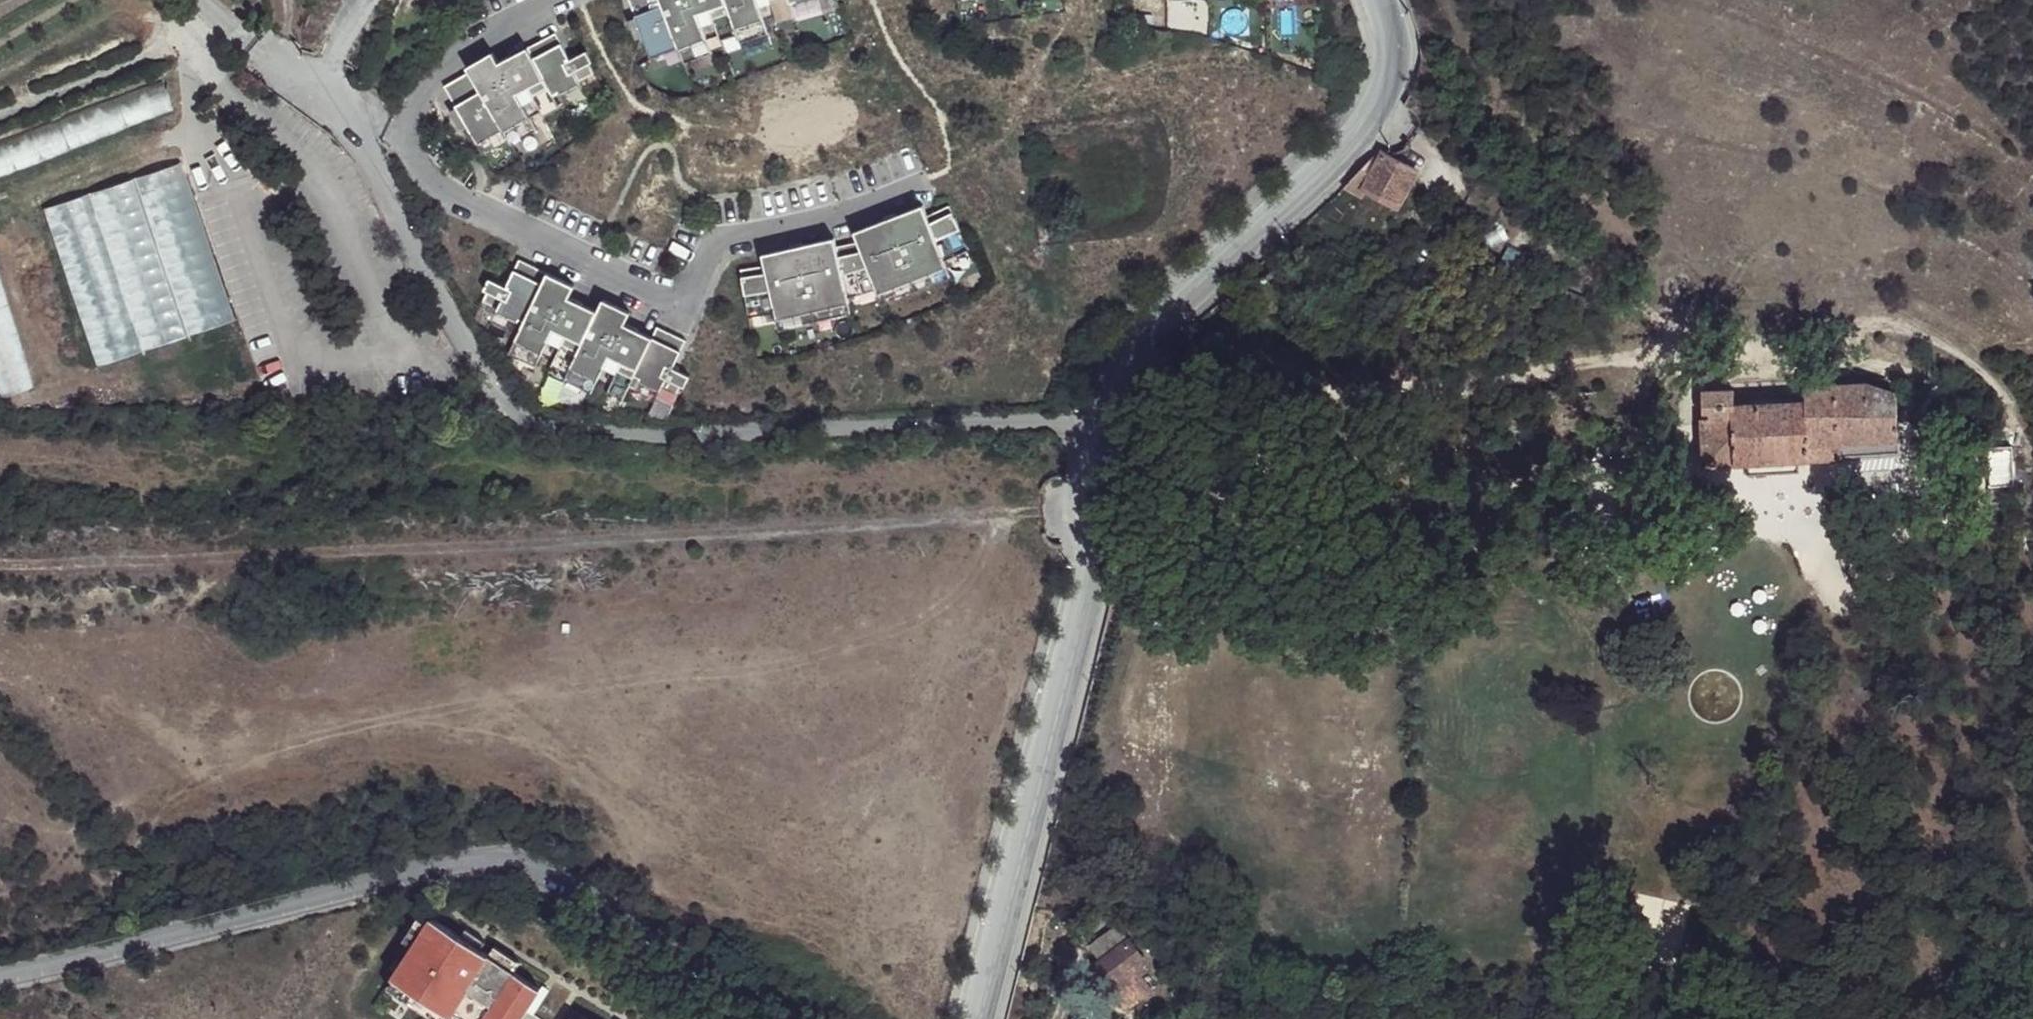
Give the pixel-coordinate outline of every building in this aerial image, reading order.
[(650,54),(677,45),(683,61),(711,51),(697,12),(709,8),(720,39),(737,34),(739,41),(768,32),(758,0),(630,0),(650,54)] [(777,22),(795,17),(791,2),(796,1),(797,4),(812,0),(771,0),(777,22)] [(468,63),(442,77),(474,136),(500,123),(508,138),(534,123),(514,86),(526,80),(541,110),(557,102),(550,89),(556,86),(557,89),(579,78),(578,75),(593,68),(588,58),(591,57),(586,46),(569,54),(556,27),(498,55),(492,44),(465,59),(468,63)] [(0,143),(0,177),(173,111),(162,82),(0,143)] [(177,153),(144,163),(216,375),(247,364),(177,153)] [(1376,156),(1346,187),(1364,197),(1369,189),(1399,206),(1420,172),(1385,153),(1381,159),(1376,156)] [(136,166),(102,177),(167,375),(202,364),(136,166)] [(97,180),(60,191),(118,375),(154,364),(97,180)] [(57,198),(21,209),(76,379),(110,368),(57,198)] [(757,260),(733,264),(741,312),(768,308),(769,314),(842,297),(841,293),(869,284),(870,288),(940,262),(937,256),(962,244),(942,200),(920,210),(915,200),(846,226),(850,236),(829,241),(827,232),(754,249),(757,260)] [(0,223),(0,260),(41,391),(72,382),(17,218),(0,223)] [(500,280),(483,272),(478,283),(481,285),(476,294),(491,302),(490,305),(512,315),(513,312),(518,315),(502,347),(529,360),(547,324),(559,330),(545,359),(561,367),(557,374),(585,387),(603,351),(615,357),(600,386),(616,394),(623,380),(629,384),(633,376),(653,386),(655,383),(670,390),(675,380),(678,382),(683,371),(666,363),(680,335),(651,321),(645,332),(618,319),(624,307),(597,293),(591,305),(563,291),(568,280),(513,253),(500,280)] [(33,388),(0,283),(0,398),(33,388)] [(1734,391),(1704,393),(1707,466),(1747,464),(1799,461),(1902,454),(1898,395),(1870,386),(1805,389),(1806,406),(1735,408),(1734,391)] [(1988,432),(1989,450),(2002,449),(2001,432),(1988,432)] [(1990,487),(1991,487),(2005,486),(2015,485),(2013,448),(2002,449),(1989,450),(1987,450),(1990,487)] [(1799,475),(1799,461),(1747,464),(1748,478),(1799,475)] [(2005,486),(1991,487),(1992,506),(2006,505),(2005,486)] [(434,916),(430,922),(415,946),(396,975),(453,1012),(456,1008),(472,1018),(485,1018),(486,1018),(522,1018),(543,987),(517,970),(491,954),(434,916)] [(415,946),(430,922),(419,916),(404,939),(415,946)] [(1100,962),(1113,978),(1140,958),(1127,941),(1100,962)] [(497,945),(491,954),(517,970),(523,961),(497,945)] [(456,1008),(453,1012),(449,1017),(452,1018),(472,1018),(456,1008)]
